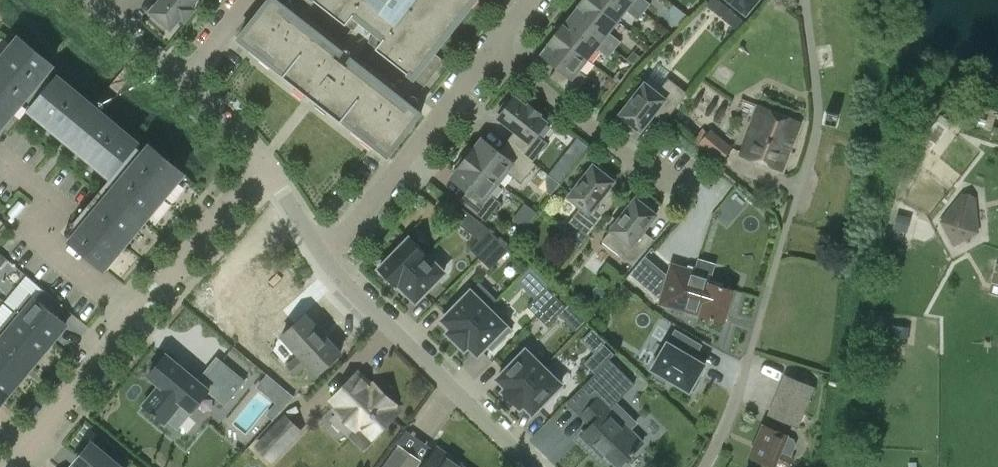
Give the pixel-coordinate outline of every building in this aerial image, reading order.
[(149,13),(153,16),(150,19),(163,31),(166,27),(170,30),(180,18),(183,21),(193,10),(189,7),(195,0),(160,0),(149,13)] [(275,0),(269,0),(238,39),(251,50),(255,45),(275,61),(271,66),(283,75),(282,77),(295,87),(299,83),(330,107),(326,112),(340,123),(342,121),(353,130),(357,125),(377,141),(373,146),(387,156),(420,114),(409,105),(406,110),(279,11),(282,6),(275,0)] [(314,1),(345,25),(346,25),(354,31),(361,22),(375,33),(368,42),(376,49),(407,74),(407,73),(424,87),(444,62),(433,53),(475,0),(315,0),(314,1)] [(616,21),(590,0),(583,0),(579,5),(580,6),(572,16),(614,50),(621,42),(608,32),(616,21)] [(616,21),(625,10),(638,20),(644,12),(628,0),(590,0),(616,21)] [(644,12),(650,4),(645,0),(628,0),(644,12)] [(745,15),(758,0),(727,0),(745,15)] [(563,26),(556,35),(587,59),(595,48),(608,58),(614,50),(572,16),(564,27),(563,26)] [(578,70),(587,59),(556,35),(549,43),(550,44),(542,55),(557,68),(549,78),(573,96),(588,78),(578,70)] [(43,76),(52,65),(19,38),(0,60),(0,127),(43,76)] [(668,117),(687,93),(668,79),(657,93),(644,83),(619,115),(623,118),(620,122),(634,132),(637,129),(640,131),(658,109),(668,117)] [(131,150),(52,84),(29,110),(109,177),(131,150)] [(512,146),(533,162),(547,144),(536,135),(546,122),(538,116),(540,114),(528,105),(526,107),(514,97),(511,101),(508,98),(497,112),(501,115),(498,118),(520,136),(512,146)] [(740,156),(781,172),(800,123),(760,107),(740,156)] [(836,116),(827,115),(824,125),(835,126),(836,116)] [(721,162),(732,149),(710,131),(699,144),(721,162)] [(589,146),(578,138),(549,174),(560,183),(589,146)] [(469,147),(462,155),(498,183),(506,172),(521,184),(536,165),(533,162),(512,146),(504,157),(481,139),(473,150),(469,147)] [(149,146),(144,153),(70,242),(103,269),(182,174),(149,146)] [(489,194),(498,183),(462,155),(455,164),(459,167),(451,178),(473,195),(465,206),(486,222),(500,203),(489,194)] [(596,204),(614,182),(610,179),(613,175),(599,165),(596,168),(593,166),(568,197),(580,207),(569,222),(588,236),(606,212),(596,204)] [(974,200),(961,195),(940,223),(954,248),(978,233),(974,200)] [(638,237),(656,215),(652,212),(655,209),(642,198),(639,202),(635,199),(601,242),(633,266),(649,246),(638,237)] [(473,236),(482,224),(462,209),(453,220),(473,236)] [(482,224),(473,236),(478,240),(470,249),(480,259),(501,238),(482,224)] [(396,286),(398,285),(426,256),(408,238),(405,241),(403,240),(387,256),(389,258),(378,269),(396,286)] [(501,238),(480,259),(489,269),(512,246),(501,238)] [(443,273),(426,256),(398,285),(415,301),(424,293),(426,294),(437,283),(435,282),(443,273)] [(656,303),(724,323),(733,290),(696,279),(698,272),(668,263),(656,303)] [(306,365),(316,376),(340,354),(305,315),(301,319),(286,302),(276,277),(269,279),(266,265),(228,273),(242,332),(271,325),(282,336),(281,337),(298,356),(287,366),(295,375),(306,365)] [(456,341),(488,308),(496,300),(479,282),(461,300),(459,298),(449,309),(451,311),(442,320),(451,329),(447,333),(456,341)] [(527,306),(537,316),(556,297),(546,287),(527,306)] [(29,295),(14,312),(50,342),(65,325),(56,318),(64,308),(42,290),(35,300),(29,295)] [(566,307),(556,297),(537,316),(547,326),(566,307)] [(506,326),(488,308),(456,341),(464,349),(468,345),(477,354),(486,345),(488,347),(499,337),(497,335),(506,326)] [(0,329),(0,340),(31,365),(50,342),(14,312),(0,329)] [(690,389),(693,390),(699,380),(697,378),(705,365),(693,358),(700,345),(675,331),(668,343),(667,342),(651,369),(656,372),(655,375),(665,382),(667,379),(689,392),(690,389)] [(12,388),(31,365),(0,340),(0,379),(12,388)] [(584,363),(594,373),(613,354),(603,344),(584,363)] [(503,391),(511,400),(543,368),(525,350),(516,359),(515,357),(504,368),(506,370),(497,379),(506,388),(503,391)] [(225,403),(237,389),(244,380),(219,360),(201,382),(184,369),(183,371),(177,366),(179,364),(166,353),(161,359),(160,357),(150,368),(152,370),(148,375),(159,385),(143,404),(152,412),(151,413),(155,416),(156,415),(165,422),(181,402),(191,411),(208,390),(224,403),(225,403)] [(634,383),(610,358),(568,401),(592,425),(583,433),(617,466),(643,441),(609,408),(634,383)] [(560,385),(543,368),(511,400),(520,408),(523,404),(532,413),(541,404),(543,406),(554,395),(552,394),(560,385)] [(378,434),(377,433),(397,412),(392,407),(395,404),(382,391),(379,394),(357,373),(332,399),(340,406),(336,410),(356,429),(348,437),(362,450),(378,434)] [(797,427),(814,387),(784,375),(768,415),(797,427)] [(12,388),(0,379),(0,402),(12,388)] [(283,409),(277,403),(267,415),(273,420),(283,409)] [(286,416),(258,445),(272,460),(300,431),(286,416)] [(782,466),(789,466),(794,457),(791,456),(796,444),(794,439),(763,425),(750,456),(773,466),(773,464),(782,466)] [(90,445),(73,464),(77,466),(117,466),(90,445)] [(420,461),(399,446),(383,466),(416,466),(420,461)] [(435,453),(425,466),(456,466),(435,453)]
